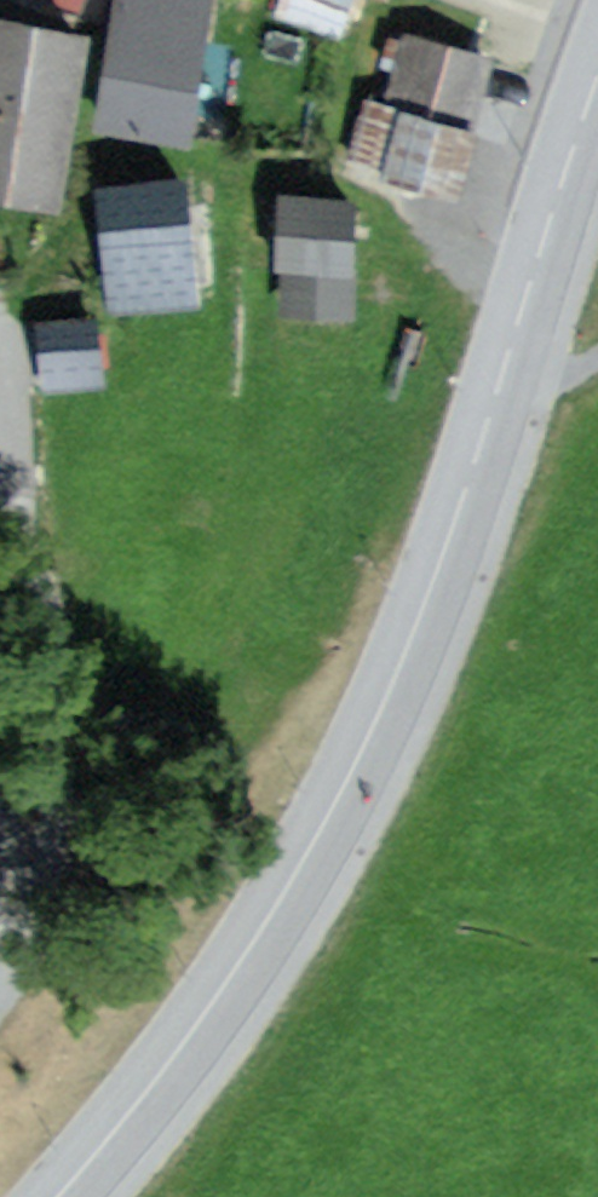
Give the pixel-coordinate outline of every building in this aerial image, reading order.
[(97,128),(186,141),(208,0),(116,0),(97,128)] [(275,22),(341,47),(359,0),(284,0),(275,22)] [(496,61),(405,36),(385,108),(476,133),(496,61)] [(0,39),(0,184),(49,192),(73,52),(0,39)] [(182,185),(97,197),(112,301),(198,288),(182,185)] [(365,197),(275,193),(270,277),(361,282),(365,197)] [(101,330),(38,335),(43,394),(105,389),(101,330)]
